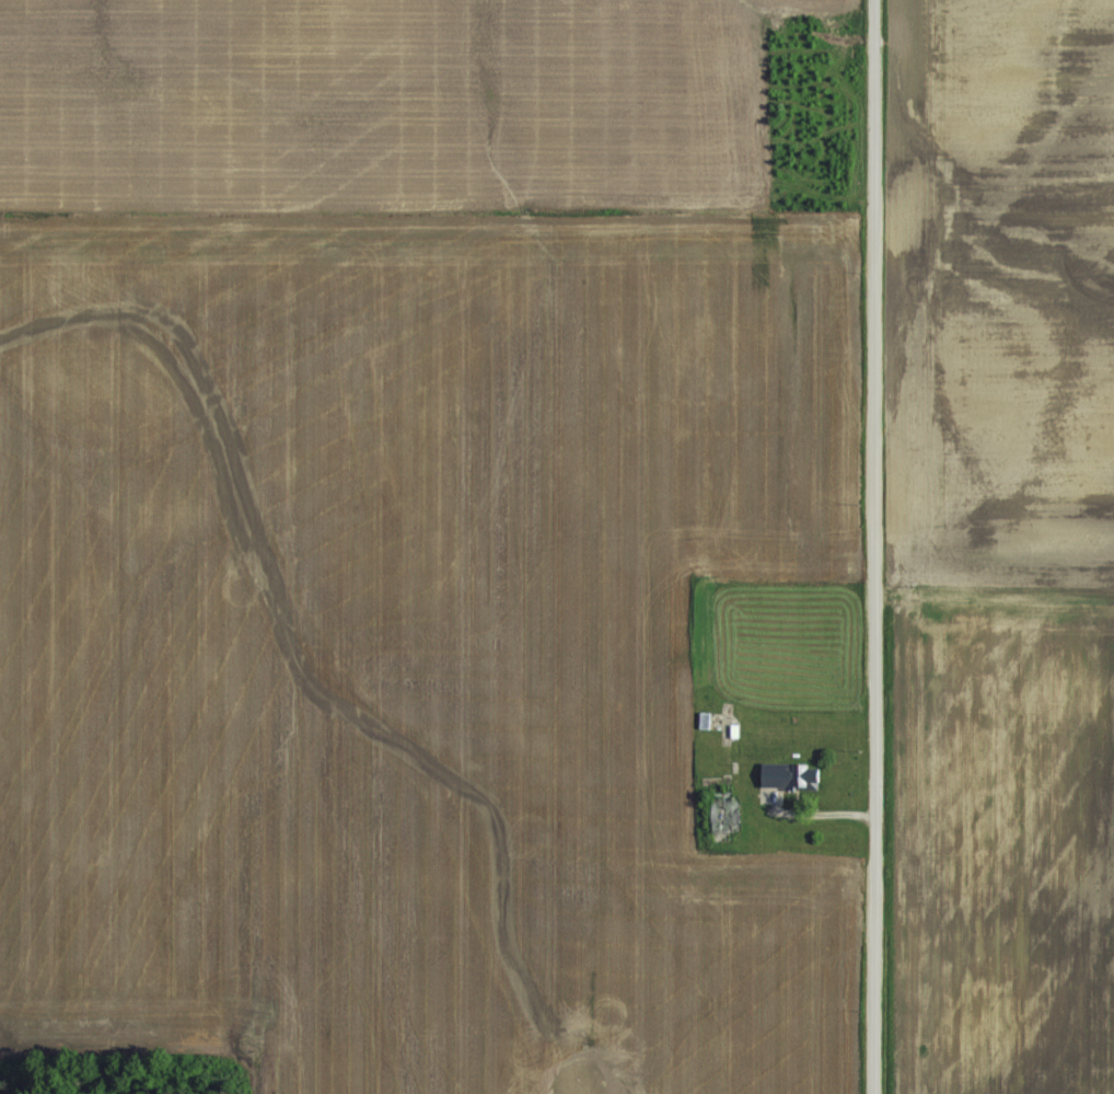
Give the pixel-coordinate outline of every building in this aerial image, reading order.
[(761,785),(818,787),(818,763),(762,762),(761,785)]
